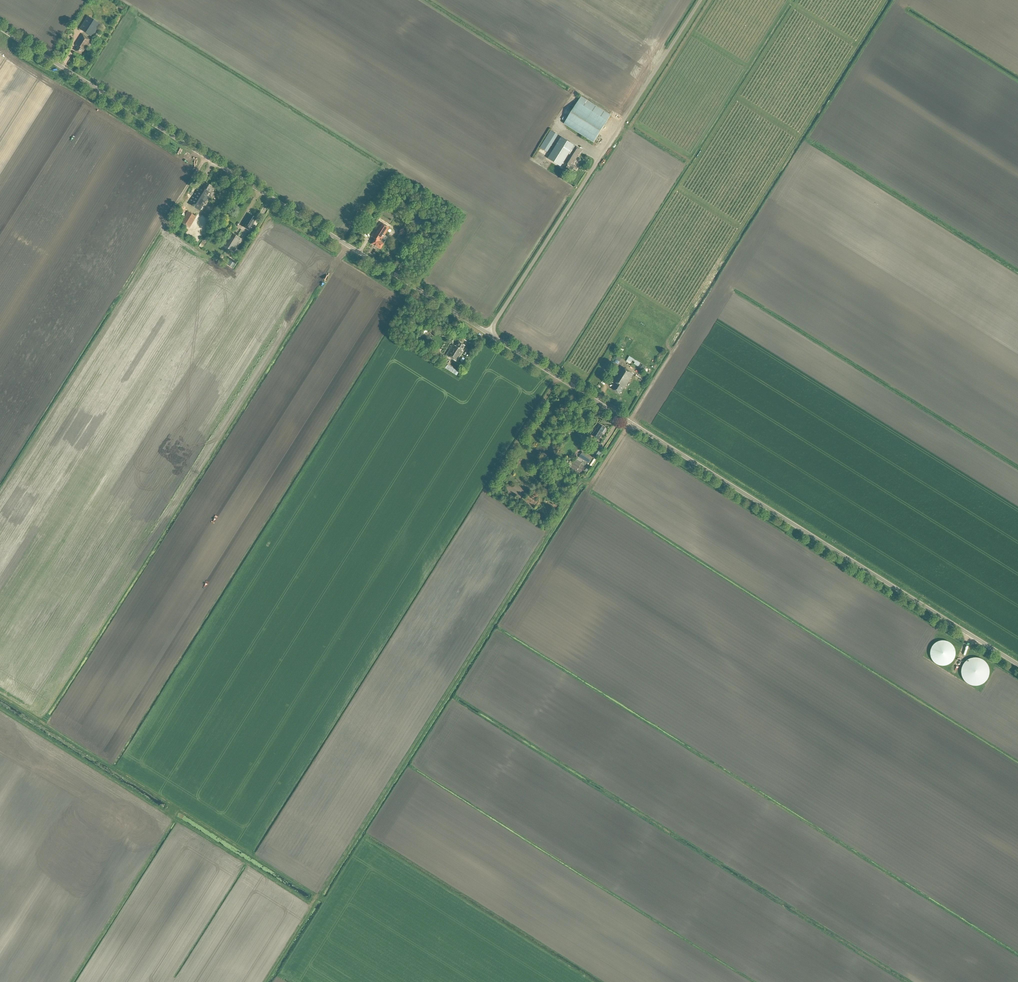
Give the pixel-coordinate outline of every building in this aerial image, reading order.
[(92,37),(101,24),(88,16),(79,29),(92,37)] [(82,55),(91,40),(82,35),(76,44),(78,46),(75,51),(82,55)] [(594,143),(607,121),(610,116),(581,98),(564,124),(594,143)] [(549,151),(560,134),(552,129),(542,146),(549,151)] [(573,164),(582,150),(561,137),(548,159),(561,166),(564,162),(566,163),(563,168),(567,171),(568,170),(571,172),(574,168),(577,170),(578,168),(573,164)] [(200,211),(214,188),(206,183),(203,188),(200,186),(189,204),(200,211)] [(190,228),(196,217),(188,211),(181,222),(190,228)] [(253,224),(256,219),(250,215),(247,220),(246,219),(242,226),(250,231),(254,224),(253,224)] [(380,249),(384,244),(383,243),(385,240),(387,236),(384,235),(389,228),(380,222),(371,236),(374,238),(371,244),(380,249)] [(360,237),(364,231),(359,228),(356,234),(360,237)] [(234,252),(242,239),(231,232),(222,245),(234,252)] [(462,350),(465,346),(458,342),(455,347),(452,345),(446,355),(457,361),(463,351),(462,350)] [(646,367),(629,357),(626,362),(630,364),(632,361),(635,362),(634,364),(638,367),(638,366),(641,368),(640,369),(643,371),(646,367)] [(608,374),(614,365),(607,361),(601,371),(608,374)] [(458,374),(460,370),(448,364),(446,368),(458,374)] [(625,388),(633,374),(621,366),(612,381),(616,383),(612,389),(620,393),(624,388),(625,388)] [(603,433),(606,429),(600,425),(597,429),(596,429),(592,435),(596,438),(594,441),(597,442),(599,439),(603,433)] [(589,464),(593,459),(582,452),(579,458),(589,464)] [(542,473),(545,469),(540,464),(537,468),(542,473)] [(943,666),(945,666),(946,665),(947,665),(948,664),(949,664),(950,663),(951,662),(952,661),(953,660),(954,659),(955,658),(955,657),(955,656),(956,654),(956,653),(956,652),(955,650),(955,649),(955,648),(954,647),(953,646),(953,645),(952,644),(951,643),(950,642),(949,641),(947,641),(946,640),(945,640),(944,640),(942,640),(941,640),(940,640),(939,641),(937,641),(936,642),(935,643),(934,644),(933,644),(932,645),(932,647),(931,648),(931,649),(930,650),(930,651),(930,653),(930,654),(930,655),(931,657),(931,658),(932,659),(932,660),(933,661),(934,662),(935,663),(936,664),(937,664),(938,665),(939,665),(941,665),(942,666),(943,666)] [(976,686),(977,685),(978,685),(980,685),(981,684),(982,684),(984,683),(985,682),(986,681),(987,680),(987,678),(988,677),(989,676),(989,674),(989,673),(989,672),(989,670),(989,669),(989,667),(988,666),(988,665),(987,663),(986,662),(985,661),(984,660),(983,659),(982,659),(980,658),(979,658),(977,657),(976,657),(975,657),(973,657),(972,658),(970,658),(969,659),(968,659),(967,660),(966,661),(965,662),(964,663),(963,664),(962,666),(962,667),(961,668),(961,670),(961,671),(961,673),(961,674),(962,676),(962,677),(963,678),(964,679),(964,681),(965,682),(966,682),(968,683),(969,684),(970,685),(971,685),(973,685),(974,686),(976,686)]
